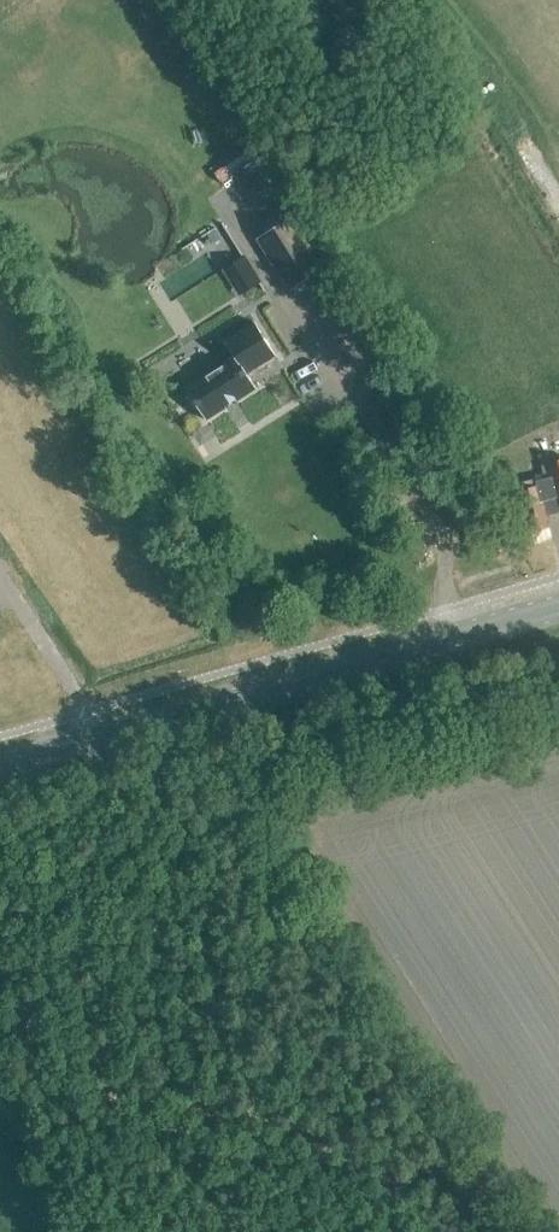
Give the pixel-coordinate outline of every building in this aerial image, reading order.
[(256,238),(289,291),(324,269),(291,216),(256,238)] [(242,257),(224,269),(240,293),(258,282),(242,257)] [(274,356),(276,355),(254,322),(224,340),(234,356),(186,386),(186,385),(185,386),(206,420),(256,388),(247,373),(274,356)] [(536,481),(535,479),(518,483),(520,489),(531,532),(549,527),(546,516),(558,512),(558,461),(549,464),(553,476),(536,481)]
